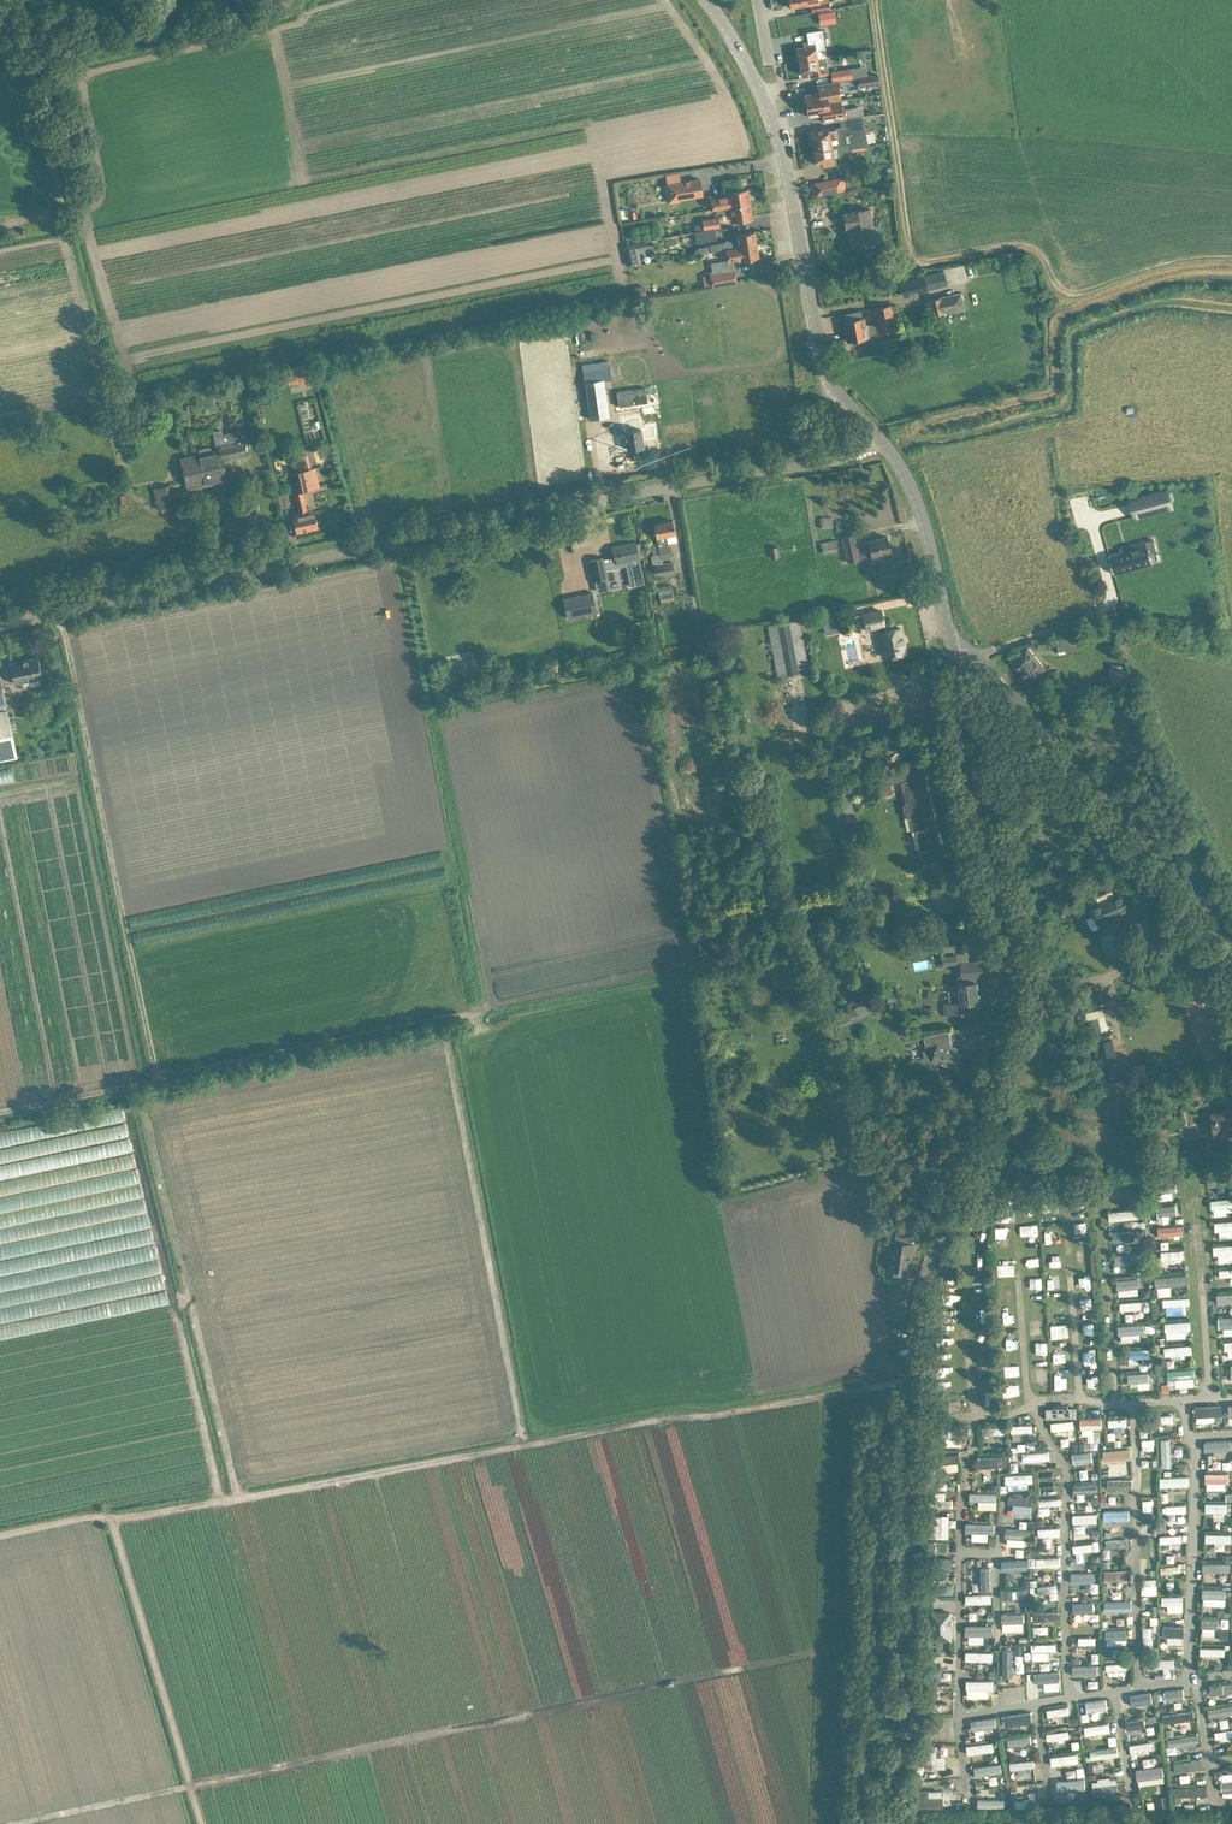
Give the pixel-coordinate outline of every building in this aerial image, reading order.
[(790,8),(799,6),(811,4),(812,13),(831,9),(830,0),(821,0),(820,0),(789,0),(790,8)] [(833,12),(820,14),(821,25),(835,22),(833,12)] [(804,47),(797,48),(799,61),(825,57),(826,57),(822,29),(807,32),(808,41),(803,42),(804,47)] [(825,35),(827,45),(839,43),(838,33),(825,35)] [(839,43),(840,54),(863,54),(863,42),(839,43)] [(838,61),(837,55),(826,57),(825,57),(826,63),(838,61)] [(826,63),(825,57),(799,61),(801,74),(808,73),(809,77),(828,74),(826,63)] [(851,68),(830,71),(832,82),(853,78),(851,68)] [(878,75),(867,77),(868,85),(879,83),(878,75)] [(817,84),(818,92),(804,95),(806,105),(842,98),(840,81),(817,84)] [(843,109),(842,98),(806,105),(808,116),(822,114),(824,122),(841,119),(846,118),(845,109),(843,109)] [(866,116),(846,118),(841,119),(842,126),(836,127),(836,128),(829,129),(829,128),(810,131),(813,150),(832,147),(851,143),(852,148),(868,146),(866,130),(867,129),(866,116)] [(851,143),(832,147),(813,150),(816,163),(823,162),(824,167),(835,165),(833,158),(843,156),(842,150),(852,148),(851,143)] [(702,195),(700,179),(665,185),(666,191),(671,190),(671,191),(676,190),(677,199),(702,195)] [(834,179),(812,184),(814,196),(843,190),(842,180),(835,182),(834,179)] [(750,203),(747,189),(736,190),(735,188),(730,189),(729,192),(728,192),(729,196),(711,199),(713,209),(716,209),(717,209),(750,203)] [(750,203),(716,209),(717,214),(722,213),(722,216),(732,214),(733,221),(752,217),(750,203)] [(876,244),(872,220),(870,208),(847,212),(847,213),(844,214),(846,228),(850,227),(853,247),(853,248),(861,246),(861,248),(864,247),(864,246),(876,244)] [(718,218),(703,220),(704,230),(720,228),(718,218)] [(716,241),(714,228),(695,231),(697,243),(716,241)] [(731,241),(709,245),(710,251),(723,249),(723,250),(726,249),(757,244),(754,232),(737,234),(738,241),(732,242),(731,241)] [(644,248),(643,242),(625,246),(630,266),(641,264),(638,249),(644,248)] [(722,272),(710,274),(712,286),(736,282),(734,271),(732,260),(741,258),(742,260),(759,257),(757,244),(726,249),(728,259),(720,261),(722,272)] [(649,257),(655,255),(653,247),(646,249),(649,257)] [(992,261),(994,268),(1002,266),(1000,259),(992,261)] [(925,275),(900,282),(904,296),(929,290),(928,289),(948,284),(945,274),(939,276),(938,272),(925,275)] [(929,301),(932,316),(964,308),(961,292),(929,301)] [(875,308),(877,323),(879,332),(896,328),(891,305),(875,308)] [(873,336),(870,324),(866,325),(864,317),(843,321),(847,341),(873,336)] [(889,356),(901,354),(898,338),(886,340),(889,356)] [(302,385),(313,382),(310,367),(298,370),(302,385)] [(583,371),(590,419),(609,416),(604,380),(612,379),(610,367),(583,371)] [(647,398),(624,400),(624,407),(647,405),(647,398)] [(308,427),(322,423),(316,401),(302,405),(308,427)] [(843,422),(841,414),(833,415),(835,424),(838,426),(841,425),(843,422)] [(625,436),(617,438),(619,449),(619,451),(638,448),(642,447),(644,447),(643,439),(651,438),(656,437),(655,433),(654,424),(646,425),(646,428),(642,429),(641,426),(639,416),(625,418),(622,418),(625,436)] [(227,457),(227,460),(247,456),(244,441),(248,440),(245,428),(222,434),(221,429),(214,431),(217,446),(219,445),(220,450),(211,452),(209,447),(200,449),(201,454),(182,459),(189,488),(227,479),(222,458),(227,457)] [(314,468),(311,468),(308,453),(290,457),(294,473),(290,473),(300,515),(293,516),(297,532),(318,527),(314,511),(307,513),(301,491),(319,486),(314,468)] [(158,509),(174,506),(169,485),(154,488),(158,509)] [(1167,490),(1130,499),(1135,518),(1172,509),(1167,490)] [(287,494),(280,495),(282,508),(289,507),(287,494)] [(821,518),(822,529),(833,528),(832,517),(821,518)] [(651,556),(656,578),(675,574),(672,562),(663,564),(662,559),(671,557),(668,545),(669,545),(666,535),(675,533),(673,520),(654,524),(658,542),(652,544),(654,555),(651,556)] [(1172,543),(1188,543),(1188,526),(1172,526),(1172,543)] [(887,536),(868,541),(870,549),(859,552),(854,534),(842,538),(848,562),(891,552),(887,536)] [(823,554),(838,551),(836,540),(821,544),(823,554)] [(1153,540),(1146,542),(1121,548),(1122,552),(1110,556),(1115,573),(1152,563),(1150,554),(1156,552),(1153,540)] [(603,558),(588,561),(593,581),(607,578),(605,569),(626,565),(630,585),(645,582),(640,559),(643,558),(643,557),(641,545),(636,546),(636,542),(612,547),(614,557),(609,558),(610,561),(604,562),(603,558)] [(773,550),(776,560),(782,559),(780,549),(773,550)] [(1093,563),(1100,561),(1098,552),(1091,554),(1093,563)] [(661,603),(675,599),(672,585),(658,588),(661,603)] [(592,593),(564,599),(568,618),(596,611),(592,593)] [(863,614),(856,616),(858,625),(865,624),(866,629),(879,626),(881,632),(880,632),(886,657),(906,653),(904,643),(903,643),(902,637),(900,627),(885,631),(883,625),(885,625),(881,610),(863,614)] [(778,678),(809,673),(799,619),(768,625),(778,678)] [(1078,635),(1048,642),(1051,653),(1059,651),(1059,654),(1081,649),(1078,635)] [(1029,683),(1047,669),(1028,646),(1010,660),(1029,683)] [(10,663),(14,683),(42,677),(38,657),(10,663)] [(1112,685),(1124,687),(1128,669),(1116,667),(1112,685)] [(0,707),(0,760),(17,756),(7,709),(5,709),(5,706),(0,707)] [(1073,741),(1084,733),(1078,724),(1066,732),(1073,741)] [(921,756),(899,768),(912,830),(917,829),(921,850),(942,845),(938,824),(933,825),(931,819),(935,818),(933,811),(934,811),(933,806),(932,807),(926,776),(924,776),(922,765),(925,764),(921,756)] [(843,823),(855,820),(850,797),(838,800),(843,823)] [(1095,915),(1087,918),(1090,927),(1091,926),(1092,928),(1094,929),(1096,929),(1098,927),(1099,925),(1099,923),(1129,910),(1122,894),(1099,904),(1096,895),(1088,898),(1092,907),(1091,907),(1095,915)] [(151,935),(140,937),(142,947),(153,945),(151,935)] [(957,963),(956,954),(943,955),(944,964),(957,963)] [(961,1002),(948,1003),(949,1014),(973,1012),(972,1002),(979,1002),(977,981),(976,976),(984,976),(983,960),(961,962),(962,975),(958,976),(961,1002)] [(931,994),(931,1007),(941,1007),(940,994),(931,994)] [(883,1007),(879,997),(846,1010),(850,1020),(883,1007)] [(926,1044),(924,1050),(925,1056),(933,1059),(957,1067),(962,1052),(951,1048),(951,1041),(949,1030),(924,1036),(926,1044)] [(1113,1042),(1102,1045),(1109,1073),(1121,1070),(1113,1042)] [(934,1105),(937,1088),(935,1087),(936,1083),(929,1082),(928,1085),(926,1085),(925,1086),(922,1085),(919,1102),(934,1105)] [(1207,1121),(1210,1136),(1231,1133),(1231,1113),(1215,1115),(1216,1120),(1207,1121)] [(1212,1178),(1212,1191),(1223,1190),(1231,1190),(1231,1178),(1212,1178)] [(1162,1192),(1182,1192),(1182,1184),(1162,1185),(1162,1192)] [(1136,1190),(1114,1191),(1114,1199),(1136,1198),(1136,1190)] [(1231,1210),(1231,1201),(1217,1201),(1217,1217),(1231,1217),(1230,1210),(1231,1210)] [(1164,1217),(1184,1217),(1184,1207),(1163,1208),(1164,1217)] [(1137,1224),(1137,1212),(1117,1212),(1117,1225),(1137,1224)] [(1219,1232),(1231,1233),(1231,1223),(1220,1222),(1219,1232)] [(1187,1228),(1163,1228),(1163,1238),(1187,1239),(1187,1228)] [(1139,1233),(1116,1233),(1117,1245),(1139,1244),(1139,1233)] [(1051,1236),(1051,1246),(1064,1246),(1063,1235),(1051,1236)] [(914,1242),(894,1239),(889,1269),(894,1269),(893,1275),(903,1277),(904,1271),(910,1272),(914,1242)] [(1218,1247),(1218,1257),(1231,1257),(1231,1247),(1218,1247)] [(1188,1252),(1165,1253),(1166,1262),(1188,1261),(1188,1252)] [(1144,1266),(1144,1256),(1118,1256),(1118,1266),(1144,1266)] [(1052,1268),(1060,1269),(1061,1258),(1053,1258),(1052,1268)] [(1097,1267),(1082,1268),(1083,1280),(1098,1279),(1097,1267)] [(1222,1279),(1231,1279),(1231,1270),(1222,1270),(1222,1279)] [(1059,1277),(1051,1279),(1053,1289),(1062,1288),(1059,1277)] [(1160,1278),(1160,1289),(1191,1289),(1191,1277),(1160,1278)] [(1124,1294),(1141,1293),(1140,1287),(1147,1287),(1147,1278),(1123,1280),(1124,1294)] [(1032,1292),(1045,1292),(1045,1279),(1032,1279),(1032,1292)] [(1224,1305),(1231,1305),(1231,1295),(1224,1295),(1224,1305)] [(1194,1309),(1194,1300),(1167,1299),(1167,1307),(1194,1309)] [(1125,1303),(1124,1312),(1146,1313),(1146,1304),(1125,1303)] [(1224,1318),(1223,1328),(1231,1328),(1231,1318),(1224,1318)] [(1169,1324),(1169,1334),(1195,1333),(1195,1324),(1169,1324)] [(1127,1329),(1128,1338),(1151,1335),(1150,1326),(1127,1329)] [(1169,1348),(1169,1359),(1197,1358),(1197,1347),(1169,1348)] [(1155,1362),(1155,1350),(1126,1349),(1126,1361),(1155,1362)] [(1059,1367),(1072,1366),(1071,1355),(1058,1355),(1059,1367)] [(1199,1371),(1172,1371),(1172,1382),(1199,1382),(1199,1371)] [(1143,1386),(1143,1391),(1154,1391),(1154,1375),(1132,1376),(1132,1386),(1143,1386)] [(1041,1403),(1043,1419),(1072,1417),(1070,1401),(1041,1403)] [(1225,1424),(1225,1406),(1213,1407),(1213,1413),(1202,1414),(1203,1424),(1225,1424)] [(942,1415),(942,1425),(968,1426),(969,1417),(942,1415)] [(1177,1417),(1151,1418),(1151,1426),(1177,1425),(1177,1417)] [(1085,1437),(1098,1438),(1099,1431),(1107,1431),(1107,1420),(1086,1419),(1085,1437)] [(1113,1432),(1126,1432),(1126,1420),(1113,1420),(1113,1432)] [(1055,1432),(1078,1432),(1078,1423),(1055,1424),(1055,1432)] [(1017,1436),(1029,1436),(1029,1446),(1039,1446),(1039,1429),(1017,1429),(1017,1436)] [(950,1441),(950,1448),(969,1448),(969,1432),(947,1432),(947,1441),(950,1441)] [(1126,1443),(1134,1443),(1134,1435),(1127,1434),(1126,1443)] [(1145,1441),(1145,1454),(1158,1455),(1158,1442),(1145,1441)] [(1102,1461),(1101,1443),(1088,1443),(1089,1452),(1097,1451),(1097,1462),(1102,1461)] [(1209,1453),(1231,1453),(1231,1443),(1209,1443),(1209,1453)] [(1165,1452),(1187,1452),(1188,1445),(1166,1444),(1165,1452)] [(1110,1465),(1124,1464),(1123,1461),(1131,1461),(1130,1451),(1110,1452),(1110,1465)] [(1053,1452),(1026,1456),(1027,1465),(1054,1462),(1053,1452)] [(1077,1455),(1077,1465),(1096,1465),(1096,1454),(1077,1455)] [(963,1457),(945,1457),(944,1474),(963,1474),(963,1457)] [(982,1457),(982,1468),(1012,1470),(1012,1459),(982,1457)] [(1147,1470),(1147,1483),(1159,1484),(1160,1471),(1147,1470)] [(1230,1475),(1210,1475),(1211,1492),(1230,1492),(1230,1475)] [(1037,1476),(1009,1476),(1009,1486),(1038,1486),(1037,1476)] [(1192,1478),(1169,1479),(1170,1489),(1192,1489),(1192,1478)] [(1111,1504),(1119,1504),(1119,1491),(1136,1491),(1136,1482),(1111,1483),(1111,1504)] [(1078,1487),(1079,1497),(1090,1497),(1091,1507),(1102,1507),(1101,1486),(1078,1487)] [(983,1511),(1000,1512),(1001,1496),(974,1495),(974,1504),(983,1504),(983,1511)] [(1017,1507),(1017,1514),(1036,1515),(1037,1499),(1013,1498),(1013,1506),(1017,1507)] [(1066,1510),(1066,1500),(1043,1501),(1043,1517),(1055,1517),(1055,1510),(1066,1510)] [(1161,1519),(1161,1502),(1146,1501),(1145,1511),(1154,1511),(1153,1518),(1161,1519)] [(1210,1514),(1231,1514),(1231,1502),(1209,1503),(1210,1514)] [(1127,1510),(1110,1513),(1112,1524),(1129,1522),(1127,1510)] [(1102,1515),(1077,1516),(1077,1526),(1102,1525),(1102,1515)] [(1172,1515),(1172,1527),(1180,1527),(1180,1524),(1188,1524),(1188,1517),(1184,1517),(1184,1515),(1172,1515)] [(1229,1553),(1229,1545),(1231,1545),(1231,1536),(1223,1536),(1224,1515),(1214,1515),(1214,1536),(1210,1536),(1209,1545),(1213,1545),(1213,1552),(1229,1553)] [(953,1540),(953,1518),(938,1518),(938,1541),(953,1540)] [(1044,1538),(1065,1538),(1064,1530),(1044,1530),(1044,1538)] [(1010,1541),(1033,1541),(1033,1531),(1010,1531),(1010,1541)] [(1190,1545),(1190,1535),(1166,1535),(1166,1545),(1190,1545)] [(1132,1541),(1110,1542),(1110,1550),(1132,1550),(1132,1541)] [(1147,1542),(1147,1556),(1158,1556),(1158,1543),(1147,1542)] [(1097,1544),(1077,1547),(1078,1556),(1098,1552),(1097,1544)] [(1062,1548),(1054,1548),(1054,1557),(1062,1556),(1062,1548)] [(936,1560),(936,1569),(956,1570),(957,1555),(949,1555),(949,1560),(936,1560)] [(1065,1560),(1041,1560),(1041,1570),(1065,1569),(1065,1560)] [(1007,1571),(1032,1573),(1032,1562),(1007,1561),(1007,1571)] [(977,1572),(977,1579),(990,1578),(990,1563),(972,1564),(972,1572),(977,1572)] [(1231,1575),(1231,1565),(1207,1565),(1207,1574),(1231,1575)] [(1165,1567),(1165,1576),(1184,1575),(1184,1567),(1165,1567)] [(1135,1571),(1109,1571),(1109,1582),(1124,1582),(1124,1592),(1117,1592),(1117,1600),(1125,1600),(1125,1593),(1132,1593),(1132,1585),(1135,1585),(1135,1571)] [(1100,1585),(1100,1577),(1075,1575),(1074,1584),(1100,1585)] [(1161,1580),(1145,1580),(1146,1597),(1161,1596),(1161,1580)] [(950,1586),(950,1584),(932,1584),(931,1596),(958,1597),(958,1587),(950,1586)] [(1061,1587),(1043,1588),(1043,1596),(1061,1595),(1061,1587)] [(1207,1590),(1206,1600),(1231,1601),(1231,1591),(1207,1590)] [(1005,1606),(1018,1607),(1018,1600),(1031,1600),(1032,1592),(1006,1591),(1005,1606)] [(995,1596),(970,1597),(970,1607),(995,1607),(995,1596)] [(1188,1598),(1166,1598),(1166,1608),(1188,1608),(1188,1598)] [(1109,1615),(1136,1614),(1136,1603),(1108,1603),(1109,1615)] [(1077,1626),(1097,1625),(1097,1605),(1076,1605),(1077,1626)] [(935,1614),(936,1643),(957,1642),(957,1614),(935,1614)] [(1038,1614),(1038,1622),(1063,1624),(1064,1615),(1038,1614)] [(1007,1634),(1028,1634),(1027,1615),(1006,1616),(1007,1634)] [(1162,1627),(1162,1620),(1154,1619),(1154,1627),(1162,1627)] [(1206,1622),(1206,1630),(1231,1629),(1231,1621),(1206,1622)] [(985,1647),(996,1647),(996,1627),(970,1628),(971,1646),(979,1646),(978,1639),(985,1639),(985,1647)] [(1169,1646),(1188,1647),(1188,1628),(1170,1627),(1169,1646)] [(1147,1629),(1147,1649),(1156,1649),(1156,1629),(1147,1629)] [(1110,1647),(1123,1647),(1123,1640),(1131,1640),(1131,1631),(1110,1632),(1110,1647)] [(1223,1631),(1223,1641),(1231,1642),(1231,1631),(1223,1631)] [(1082,1639),(1082,1647),(1100,1647),(1100,1639),(1082,1639)] [(1053,1653),(1060,1653),(1060,1645),(1036,1646),(1037,1662),(1054,1662),(1053,1653)] [(1229,1658),(1229,1650),(1204,1649),(1204,1657),(1229,1658)] [(1108,1659),(1123,1660),(1123,1651),(1108,1650),(1108,1659)] [(1018,1652),(1007,1652),(1007,1678),(1017,1679),(1018,1652)] [(970,1653),(970,1663),(998,1664),(999,1654),(970,1653)] [(1019,1659),(1018,1668),(1027,1669),(1027,1660),(1019,1659)] [(1161,1661),(1162,1669),(1183,1668),(1183,1660),(1161,1661)] [(1110,1665),(1110,1678),(1123,1678),(1123,1672),(1132,1672),(1131,1665),(1110,1665)] [(1076,1668),(1077,1678),(1104,1677),(1103,1667),(1076,1668)] [(1059,1674),(1056,1682),(1063,1685),(1066,1676),(1059,1674)] [(999,1691),(998,1682),(988,1682),(988,1675),(979,1675),(979,1682),(970,1682),(971,1692),(999,1691)] [(1033,1683),(1056,1684),(1056,1675),(1034,1675),(1033,1683)] [(1210,1685),(1211,1694),(1231,1692),(1231,1683),(1210,1685)] [(1184,1689),(1165,1691),(1166,1700),(1185,1698),(1184,1689)] [(1151,1693),(1130,1696),(1132,1706),(1153,1703),(1151,1693)] [(1090,1704),(1091,1714),(1112,1711),(1111,1702),(1090,1704)] [(1208,1709),(1209,1718),(1231,1714),(1231,1705),(1208,1709)] [(1073,1709),(1051,1710),(1051,1725),(1060,1724),(1060,1718),(1073,1717),(1073,1709)] [(1195,1719),(1194,1711),(1163,1715),(1164,1723),(1195,1719)] [(1010,1718),(1012,1729),(1036,1725),(1035,1714),(1010,1718)] [(1085,1716),(1085,1723),(1098,1722),(1097,1714),(1085,1716)] [(1146,1728),(1144,1719),(1126,1721),(1127,1730),(1146,1728)] [(981,1729),(1000,1729),(999,1720),(981,1720),(981,1729)] [(1088,1729),(1089,1738),(1114,1735),(1113,1725),(1088,1729)] [(949,1741),(949,1729),(941,1729),(941,1741),(949,1741)] [(1214,1732),(1215,1739),(1231,1736),(1231,1730),(1214,1732)] [(1051,1743),(1058,1742),(1058,1746),(1074,1745),(1073,1733),(1050,1734),(1051,1743)] [(1012,1746),(1037,1747),(1037,1737),(1012,1735),(1012,1746)] [(1199,1743),(1199,1735),(1167,1739),(1168,1748),(1182,1746),(1182,1749),(1189,1748),(1188,1744),(1199,1743)] [(1152,1750),(1151,1742),(1130,1745),(1131,1753),(1152,1750)] [(970,1746),(970,1755),(998,1755),(998,1745),(970,1746)] [(945,1746),(945,1759),(961,1759),(961,1746),(945,1746)] [(940,1771),(942,1748),(933,1748),(932,1771),(940,1771)] [(1095,1762),(1123,1757),(1121,1748),(1093,1753),(1095,1762)] [(1057,1755),(1058,1764),(1074,1763),(1073,1754),(1057,1755)] [(1203,1769),(1201,1760),(1173,1764),(1175,1773),(1203,1769)] [(1026,1778),(1025,1771),(1039,1770),(1038,1762),(1015,1765),(1016,1780),(1026,1778)] [(978,1770),(979,1779),(1004,1775),(1003,1766),(978,1770)] [(1164,1777),(1163,1766),(1136,1770),(1138,1781),(1164,1777)] [(1222,1791),(1231,1790),(1231,1781),(1221,1782),(1222,1791)] [(1097,1783),(1097,1797),(1119,1797),(1119,1789),(1108,1789),(1107,1783),(1097,1783)] [(1207,1796),(1207,1786),(1173,1787),(1174,1797),(1175,1797),(1175,1802),(1183,1802),(1182,1797),(1207,1796)] [(1002,1789),(1002,1807),(1010,1807),(1009,1788),(1002,1789)] [(922,1792),(922,1808),(954,1809),(954,1793),(922,1792)] [(1170,1812),(1169,1796),(1157,1798),(1158,1813),(1170,1812)]
